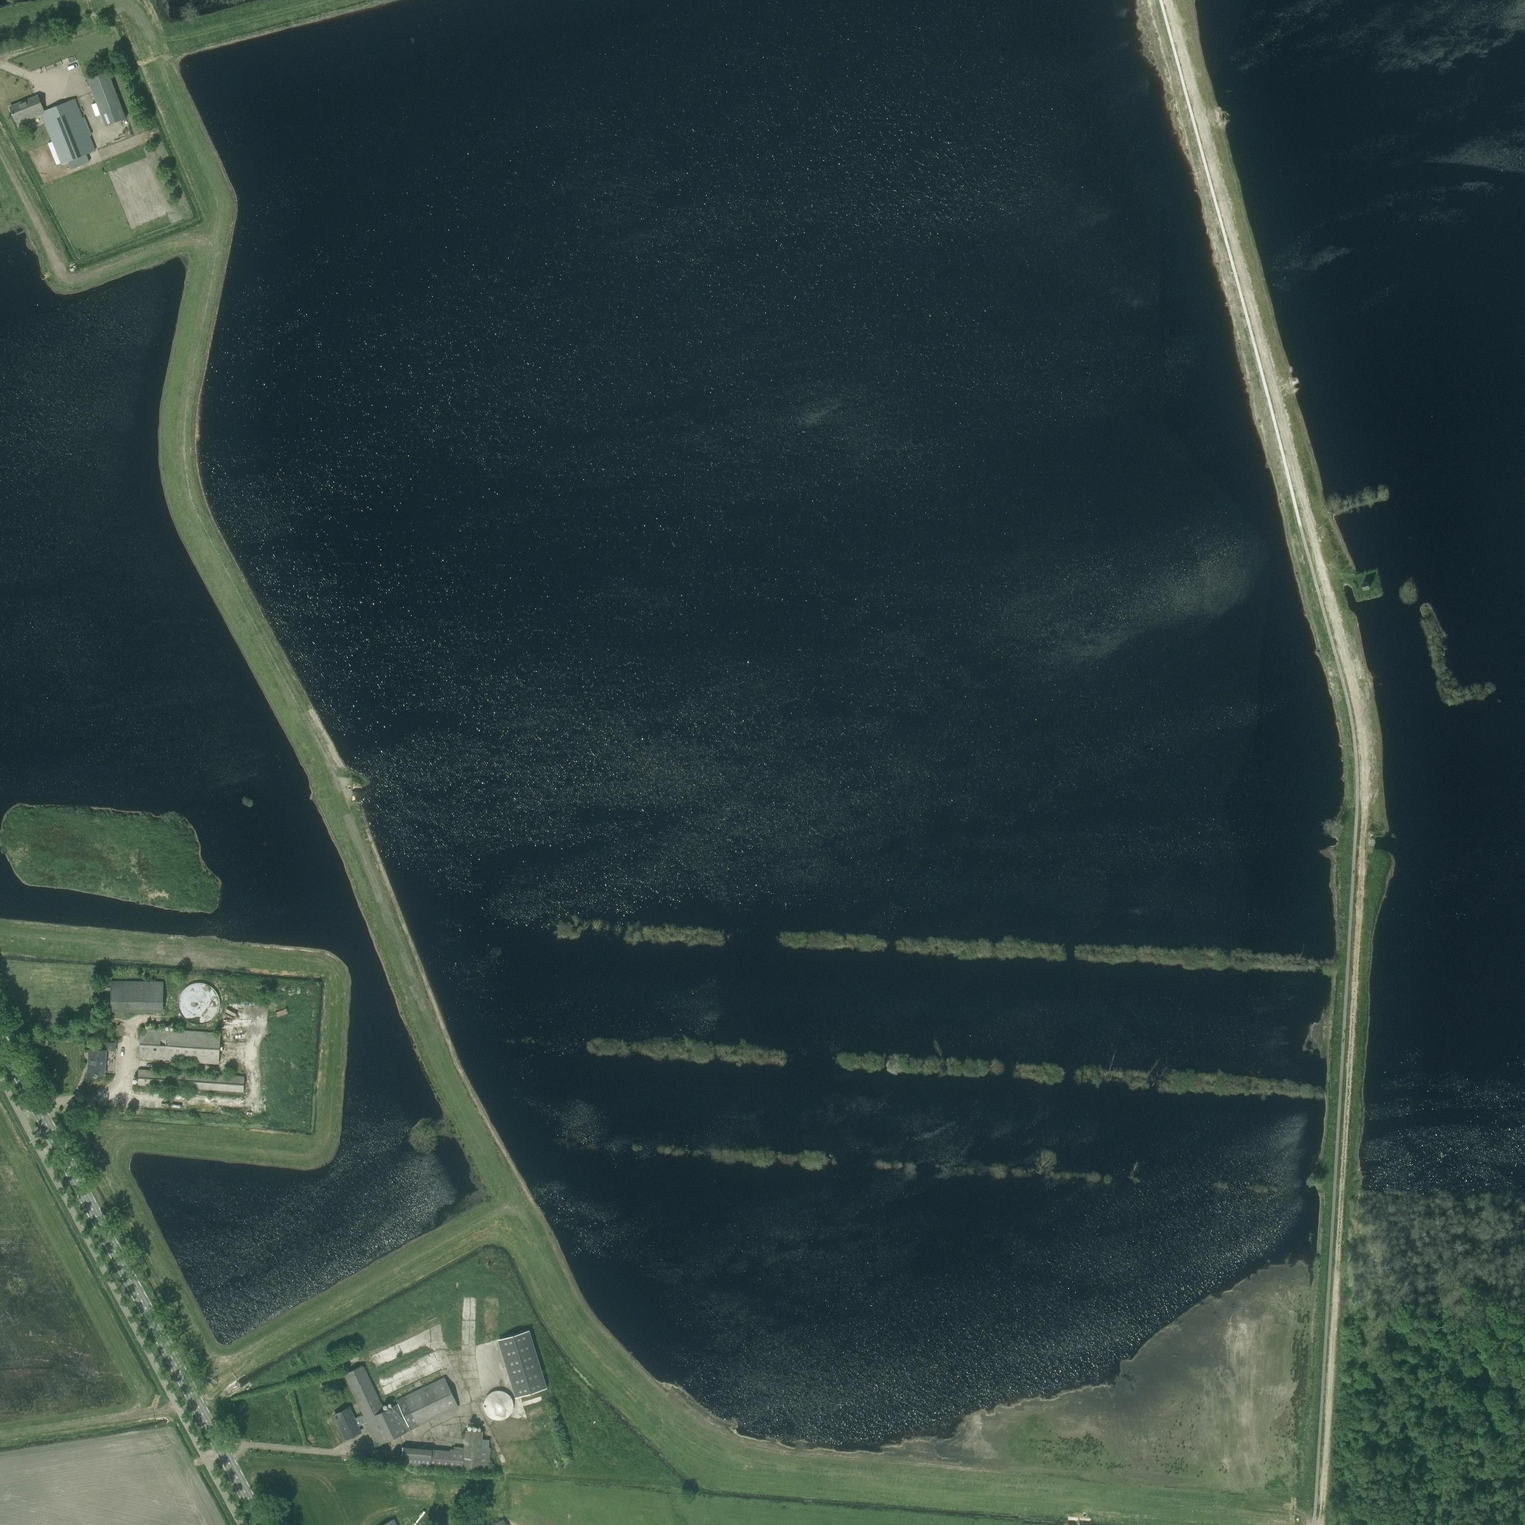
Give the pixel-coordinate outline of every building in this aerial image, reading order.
[(108,68),(87,76),(100,111),(121,103),(108,68)] [(22,117),(24,121),(31,118),(32,119),(45,113),(38,96),(10,108),(15,120),(22,117)] [(71,113),(45,124),(52,142),(61,163),(61,164),(67,162),(86,154),(96,151),(79,110),(75,99),(66,102),(71,113)] [(1518,688),(1513,689),(1519,706),(1524,704),(1524,679),(1516,682),(1518,688)] [(162,1014),(163,981),(110,981),(110,1014),(162,1014)] [(219,1008),(219,1001),(218,994),(214,989),(208,985),(201,983),(194,983),(187,986),(182,991),(179,997),(178,1004),(179,1011),(182,1016),(187,1021),(193,1024),(200,1024),(207,1023),(212,1019),(217,1014),(219,1008)] [(139,1058),(219,1064),(221,1034),(142,1028),(139,1058)] [(88,1073),(104,1075),(106,1051),(90,1049),(88,1073)] [(138,1085),(243,1092),(245,1077),(139,1070),(138,1085)] [(547,1388),(529,1330),(497,1339),(515,1397),(547,1388)] [(367,1422),(378,1445),(387,1440),(410,1430),(458,1407),(444,1377),(395,1400),(397,1404),(384,1410),(362,1365),(353,1370),(344,1374),(363,1414),(354,1419),(349,1408),(334,1415),(346,1439),(361,1432),(358,1426),(367,1422)] [(496,1420),(499,1420),(502,1419),(505,1418),(507,1417),(509,1415),(510,1413),(512,1410),(513,1407),(513,1404),(512,1400),(511,1397),(508,1394),(505,1392),(501,1391),(499,1390),(497,1390),(494,1391),(492,1392),(489,1393),(487,1395),(486,1398),(484,1401),(484,1404),(483,1406),(484,1409),(485,1411),(486,1414),(488,1416),(490,1418),(493,1419),(496,1420)] [(391,1463),(489,1471),(490,1447),(482,1447),(483,1431),(465,1430),(464,1447),(454,1446),(453,1449),(450,1449),(450,1450),(402,1446),(402,1452),(392,1452),(391,1463)]
